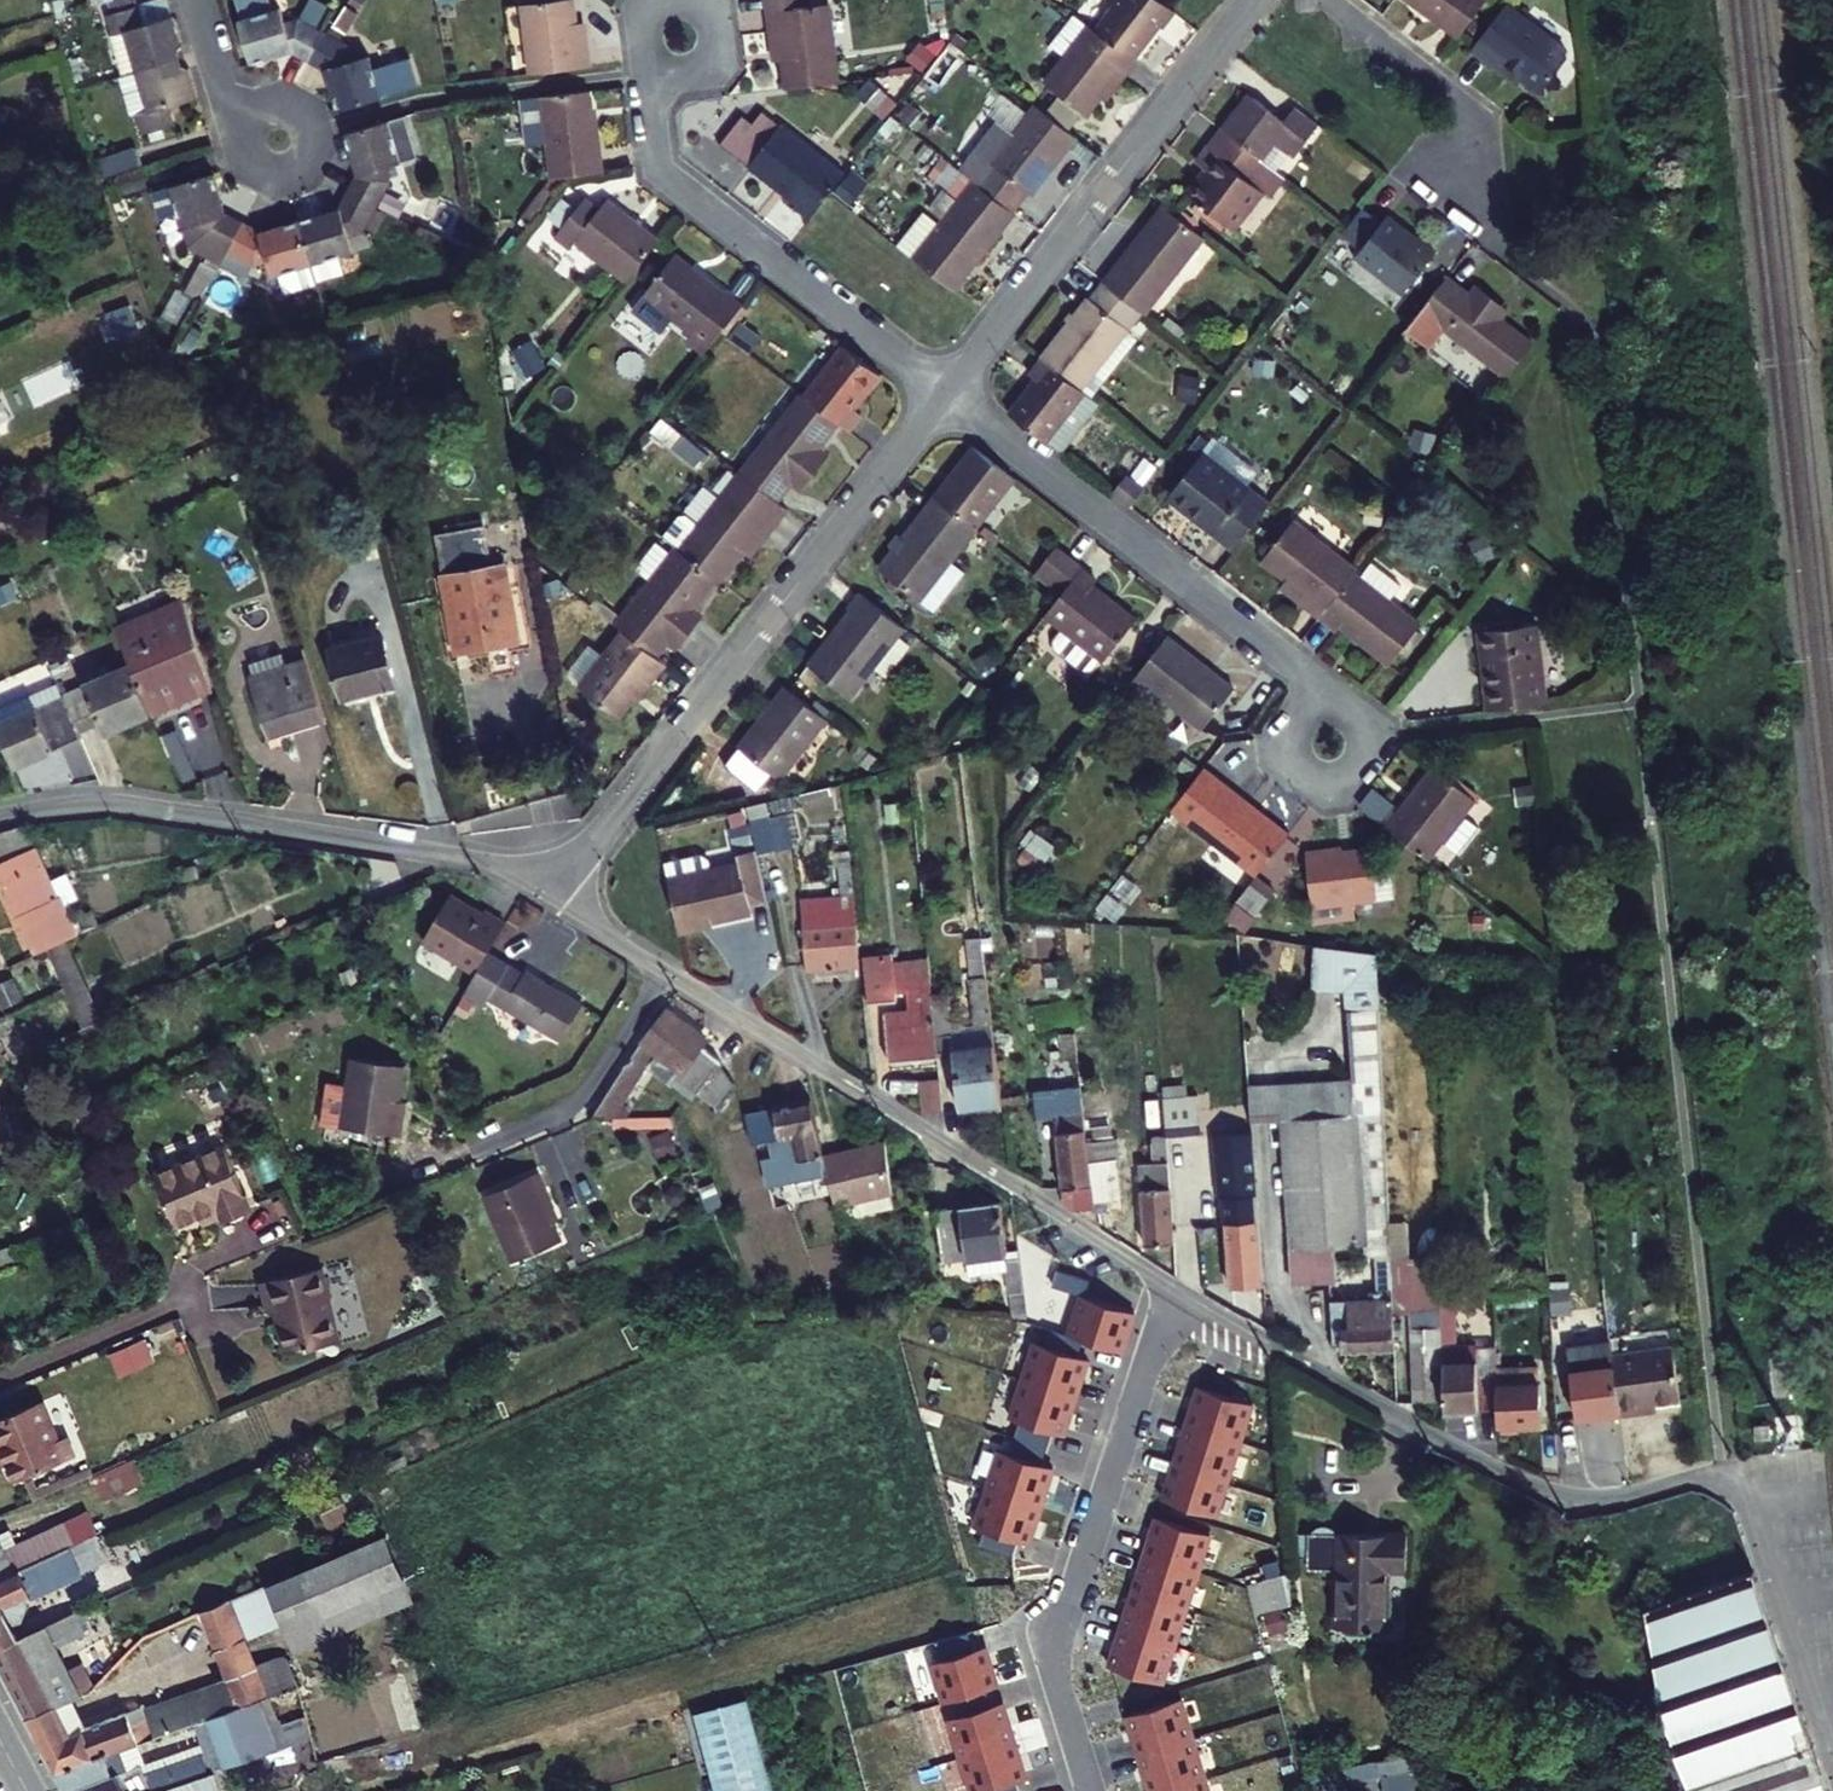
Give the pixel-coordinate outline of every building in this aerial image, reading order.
[(119,13),(129,51),(178,37),(168,0),(167,0),(138,8),(135,0),(99,0),(104,17),(119,13)] [(138,8),(167,0),(135,0),(138,8)] [(274,0),(231,0),(244,44),(284,33),(301,42),(321,9),(304,0),(302,0),(276,7),(274,0)] [(524,66),(584,58),(580,22),(570,23),(567,0),(516,0),(524,66)] [(793,0),(761,0),(764,19),(773,18),(774,27),(781,82),(833,75),(823,0),(795,0),(793,0)] [(1154,0),(1106,0),(1088,24),(1127,54),(1145,31),(1141,28),(1149,18),(1152,20),(1162,6),(1154,0)] [(1450,33),(1476,0),(1408,0),(1450,33)] [(1554,43),(1501,1),(1465,46),(1497,70),(1502,67),(1531,89),(1555,60),(1554,43)] [(1057,51),(1037,77),(1079,109),(1110,68),(1114,71),(1127,54),(1088,24),(1065,7),(1041,39),(1057,51)] [(348,45),(341,19),(321,9),(301,42),(320,54),(331,92),(381,77),(371,39),(348,45)] [(773,18),(764,19),(765,28),(774,27),(773,18)] [(127,99),(132,114),(165,104),(161,89),(191,80),(178,37),(129,51),(142,95),(127,99)] [(591,112),(586,113),(582,83),(535,88),(544,170),(597,164),(591,112)] [(338,116),(349,157),(340,174),(374,192),(386,171),(379,147),(417,135),(407,96),(338,116)] [(1251,96),(1237,114),(1244,117),(1257,99),(1251,96)] [(1029,97),(984,155),(969,143),(954,163),(1007,204),(1023,183),(1027,187),(1071,130),(1029,97)] [(1244,117),(1237,114),(1222,132),(1261,163),(1275,145),(1293,160),(1318,128),(1294,109),(1285,120),(1257,99),(1244,117)] [(838,164),(775,116),(742,158),(790,195),(787,199),(801,211),(838,164)] [(132,148),(126,130),(93,140),(98,158),(132,148)] [(1261,163),(1222,132),(1197,165),(1205,171),(1187,194),(1234,231),(1262,194),(1270,200),(1285,181),(1261,163)] [(232,204),(215,193),(204,152),(134,171),(142,196),(160,191),(166,208),(188,202),(196,227),(214,237),(232,204)] [(931,218),(916,206),(894,235),(954,282),(1012,208),(1007,204),(954,163),(952,161),(940,176),(955,187),(931,218)] [(340,174),(329,193),(291,203),(305,251),(310,270),(348,260),(338,219),(363,213),(374,192),(340,174)] [(592,203),(577,191),(546,229),(561,240),(568,232),(618,272),(651,231),(601,192),(592,203)] [(291,203),(251,214),(232,204),(214,237),(235,248),(258,240),(265,262),(305,251),(291,203)] [(1201,241),(1162,210),(1103,284),(1142,315),(1201,241)] [(1363,213),(1337,246),(1405,298),(1436,258),(1389,221),(1383,229),(1363,213)] [(735,298),(670,246),(637,287),(683,324),(677,333),(695,347),(735,298)] [(1423,316),(1506,380),(1532,345),(1505,324),(1493,315),(1500,307),(1478,290),(1471,298),(1450,281),(1423,316)] [(1142,315),(1103,284),(1045,359),(1084,389),(1131,330),(1142,315)] [(1511,316),(1500,307),(1493,315),(1505,324),(1511,316)] [(1131,330),(1084,389),(1096,398),(1143,339),(1131,330)] [(831,338),(793,385),(831,415),(840,422),(852,405),(843,397),(854,384),(858,387),(871,372),(831,338)] [(793,385),(732,462),(771,492),(784,475),(793,482),(816,453),(807,445),(831,415),(793,385)] [(1274,508),(1206,454),(1169,501),(1191,518),(1196,511),(1243,548),(1274,508)] [(931,505),(971,537),(1015,484),(994,468),(971,455),(931,505)] [(668,538),(710,571),(713,571),(747,528),(754,533),(781,500),(771,492),(732,462),(691,517),(678,507),(671,507),(655,528),(668,538)] [(1146,494),(1130,482),(1116,500),(1132,512),(1146,494)] [(876,575),(916,606),(971,537),(931,505),(876,575)] [(1358,578),(1359,575),(1295,526),(1264,566),(1298,593),(1294,598),(1323,621),(1358,578)] [(452,655),(513,645),(500,569),(487,571),(479,530),(432,538),(452,655)] [(687,620),(678,612),(710,571),(668,538),(607,615),(616,622),(650,648),(660,635),(669,643),(687,620)] [(1030,583),(1038,588),(1061,559),(1053,553),(1030,583)] [(1059,605),(1081,575),(1061,559),(1038,588),(1059,605)] [(1091,590),(1094,586),(1081,575),(1059,605),(1046,621),(1102,665),(1135,623),(1091,590)] [(1391,668),(1423,629),(1358,578),(1323,621),(1340,634),(1344,630),(1391,668)] [(153,710),(208,686),(181,596),(115,625),(132,663),(153,710)] [(851,616),(809,669),(850,702),(905,633),(860,597),(847,613),(851,616)] [(638,685),(660,657),(650,648),(616,622),(572,678),(611,710),(634,682),(638,685)] [(1547,706),(1536,627),(1483,635),(1490,687),(1483,688),(1487,715),(1547,706)] [(1483,635),(1476,636),(1483,688),(1490,687),(1483,635)] [(380,640),(326,652),(337,700),(390,688),(380,640)] [(1170,644),(1139,683),(1205,733),(1235,694),(1170,644)] [(153,710),(132,663),(62,693),(78,730),(104,720),(108,729),(153,710)] [(318,721),(298,663),(241,683),(260,740),(318,721)] [(18,767),(82,739),(78,730),(62,693),(58,683),(0,708),(0,727),(18,767)] [(786,692),(739,751),(776,781),(784,780),(828,724),(786,692)] [(739,751),(728,766),(755,787),(776,781),(739,751)] [(1204,771),(1171,815),(1260,883),(1293,839),(1204,771)] [(1431,865),(1479,805),(1437,771),(1400,818),(1396,815),(1385,829),(1431,865)] [(0,821),(0,853),(41,943),(82,924),(32,814),(0,821)] [(779,828),(761,834),(769,867),(787,860),(779,828)] [(1350,856),(1350,852),(1308,857),(1314,906),(1356,901),(1356,902),(1402,897),(1398,866),(1377,869),(1375,853),(1350,856)] [(673,936),(745,918),(745,910),(761,906),(748,854),(730,859),(732,868),(659,885),(673,936)] [(858,929),(853,881),(844,882),(845,892),(834,893),(838,931),(803,934),(808,977),(858,972),(853,930),(858,929)] [(1261,923),(1280,898),(1260,883),(1241,907),(1261,923)] [(488,943),(506,914),(485,902),(482,907),(470,900),(469,896),(451,886),(423,933),(476,964),(488,943)] [(527,966),(488,943),(476,964),(464,985),(485,997),(491,988),(559,1034),(580,999),(528,964),(527,966)] [(50,953),(81,1023),(100,1015),(68,945),(50,953)] [(1343,992),(1348,1081),(1313,1083),(1326,1256),(1330,1256),(1330,1248),(1357,1246),(1358,1254),(1370,1253),(1386,1252),(1364,953),(1308,949),(1304,988),(1343,992)] [(974,989),(976,1018),(992,1018),(989,987),(974,989)] [(693,1029),(697,1023),(673,1004),(603,1092),(622,1106),(669,1045),(705,1072),(719,1056),(711,1045),(693,1029)] [(933,1018),(932,1013),(885,1017),(889,1065),(937,1063),(937,1060),(933,1018)] [(956,1059),(953,1016),(933,1018),(937,1060),(956,1059)] [(1002,1115),(996,1055),(956,1059),(961,1118),(1002,1115)] [(394,1133),(402,1062),(349,1056),(341,1126),(394,1133)] [(716,1081),(727,1066),(719,1056),(705,1072),(716,1081)] [(1276,1125),(1289,1287),(1328,1284),(1326,1256),(1313,1083),(1274,1086),(1276,1125)] [(1274,1086),(1245,1088),(1247,1127),(1276,1125),(1274,1086)] [(940,1089),(921,1091),(923,1121),(943,1121),(940,1089)] [(1087,1127),(1085,1098),(1052,1100),(1058,1185),(1071,1183),(1072,1205),(1074,1209),(1093,1207),(1087,1127)] [(796,1187),(799,1200),(831,1191),(820,1147),(808,1101),(754,1117),(767,1152),(786,1146),(792,1171),(783,1173),(787,1188),(796,1187)] [(1164,1132),(1165,1149),(1198,1147),(1196,1110),(1162,1112),(1164,1132)] [(1123,1145),(1122,1125),(1087,1127),(1093,1207),(1093,1210),(1103,1209),(1102,1195),(1116,1194),(1113,1146),(1123,1145)] [(886,1183),(881,1132),(820,1147),(831,1191),(832,1194),(886,1183)] [(1135,1158),(1141,1252),(1172,1250),(1165,1149),(1164,1132),(1149,1133),(1150,1157),(1135,1158)] [(1225,1238),(1256,1236),(1249,1146),(1215,1148),(1220,1210),(1219,1210),(1221,1238),(1225,1238)] [(254,1207),(228,1147),(159,1176),(181,1227),(224,1208),(228,1218),(254,1207)] [(549,1202),(533,1168),(481,1191),(512,1258),(558,1237),(543,1205),(549,1202)] [(1004,1260),(999,1209),(933,1214),(936,1252),(962,1250),(963,1263),(1004,1260)] [(1256,1236),(1225,1238),(1227,1268),(1259,1266),(1256,1236)] [(1392,1324),(1390,1295),(1386,1252),(1370,1253),(1372,1289),(1366,1290),(1366,1298),(1330,1301),(1333,1346),(1343,1345),(1344,1352),(1394,1349),(1392,1324)] [(337,1333),(319,1260),(258,1275),(265,1305),(273,1303),(283,1346),(337,1333)] [(1261,1294),(1259,1266),(1227,1268),(1229,1296),(1261,1294)] [(1023,1317),(1018,1274),(1005,1274),(1009,1316),(1023,1317)] [(1091,1328),(1121,1338),(1134,1299),(1080,1282),(1067,1321),(1091,1328)] [(1543,1292),(1544,1315),(1599,1312),(1598,1289),(1543,1292)] [(1444,1343),(1441,1290),(1390,1295),(1392,1324),(1411,1324),(1415,1382),(1440,1380),(1437,1343),(1444,1343)] [(1462,1358),(1457,1291),(1441,1290),(1444,1343),(1449,1409),(1492,1406),(1490,1377),(1490,1370),(1475,1372),(1475,1357),(1462,1358)] [(1072,1388),(1091,1328),(1067,1321),(1059,1318),(1055,1333),(1033,1326),(1019,1371),(1072,1388)] [(143,1338),(107,1351),(116,1375),(152,1362),(143,1338)] [(1670,1395),(1664,1342),(1604,1349),(1610,1406),(1610,1409),(1631,1407),(1630,1400),(1670,1395)] [(1565,1411),(1610,1406),(1604,1349),(1603,1346),(1582,1348),(1583,1362),(1561,1365),(1565,1411)] [(1582,1348),(1559,1351),(1561,1365),(1583,1362),(1582,1348)] [(1060,1426),(1072,1388),(1019,1371),(1007,1409),(1018,1412),(1050,1422),(1060,1426)] [(1535,1412),(1532,1374),(1490,1377),(1492,1406),(1493,1415),(1535,1412)] [(1250,1394),(1197,1378),(1186,1416),(1239,1432),(1250,1394)] [(42,1390),(0,1409),(0,1440),(3,1439),(20,1473),(77,1447),(69,1427),(61,1431),(42,1390)] [(1045,1439),(1050,1422),(1018,1412),(1013,1429),(1045,1439)] [(1227,1469),(1239,1432),(1186,1416),(1174,1452),(1227,1469)] [(1039,1455),(1045,1439),(1013,1429),(1008,1445),(1039,1455)] [(1050,1458),(1039,1455),(1008,1445),(997,1441),(985,1479),(1038,1496),(1050,1458)] [(1215,1507),(1227,1469),(1174,1452),(1162,1490),(1215,1507)] [(1026,1534),(1038,1496),(985,1479),(973,1517),(985,1521),(1016,1530),(1026,1534)] [(1210,1523),(1157,1506),(1145,1545),(1198,1562),(1210,1523)] [(1400,1558),(1401,1521),(1302,1518),(1301,1555),(1332,1555),(1330,1613),(1379,1614),(1380,1557),(1400,1558)] [(13,1520),(0,1526),(0,1574),(66,1544),(56,1522),(21,1538),(13,1520)] [(133,1550),(119,1520),(76,1539),(91,1570),(133,1550)] [(1011,1546),(1016,1530),(985,1521),(980,1536),(1011,1546)] [(76,1539),(66,1544),(0,1574),(0,1638),(21,1628),(16,1618),(24,1614),(29,1600),(91,1570),(76,1539)] [(1187,1597),(1198,1562),(1145,1545),(1134,1580),(1187,1597)] [(1748,1567),(1742,1550),(1637,1588),(1649,1678),(1651,1691),(1685,1790),(1825,1790),(1748,1567)] [(386,1619),(355,1556),(242,1610),(272,1673),(386,1619)] [(1285,1561),(1246,1571),(1254,1600),(1288,1593),(1285,1561)] [(1175,1633),(1187,1597),(1134,1580),(1122,1617),(1175,1633)] [(264,1687),(222,1592),(193,1605),(234,1699),(264,1687)] [(74,1604),(21,1628),(0,1638),(0,1655),(17,1688),(46,1674),(44,1670),(67,1659),(57,1637),(84,1626),(74,1604)] [(1163,1672),(1175,1633),(1122,1617),(1110,1655),(1163,1672)] [(940,1629),(945,1647),(977,1637),(971,1619),(940,1629)] [(945,1647),(934,1650),(946,1689),(956,1686),(988,1677),(999,1673),(987,1634),(977,1637),(945,1647)] [(76,1688),(82,1685),(67,1659),(44,1670),(46,1674),(17,1688),(28,1709),(76,1688)] [(956,1686),(961,1702),(993,1693),(988,1677),(956,1686)] [(1184,1686),(1131,1702),(1143,1739),(1195,1723),(1184,1686)] [(152,1701),(91,1724),(76,1688),(28,1709),(57,1767),(136,1736),(161,1727),(152,1701)] [(961,1702),(951,1706),(962,1744),(1016,1727),(1004,1689),(993,1693),(961,1702)] [(692,1713),(714,1790),(773,1790),(747,1698),(692,1713)] [(1207,1760),(1195,1723),(1143,1739),(1154,1776),(1207,1760)] [(1027,1766),(1016,1727),(962,1744),(974,1782),(985,1779),(1017,1769),(1027,1766)] [(1414,1732),(1364,1746),(1376,1783),(1425,1766),(1414,1732)] [(155,1784),(136,1736),(57,1767),(69,1790),(137,1790),(142,1789),(155,1784)] [(1207,1760),(1154,1776),(1159,1790),(1216,1790),(1207,1760)] [(1017,1769),(985,1779),(989,1790),(1001,1790),(1022,1785),(1017,1769)]
